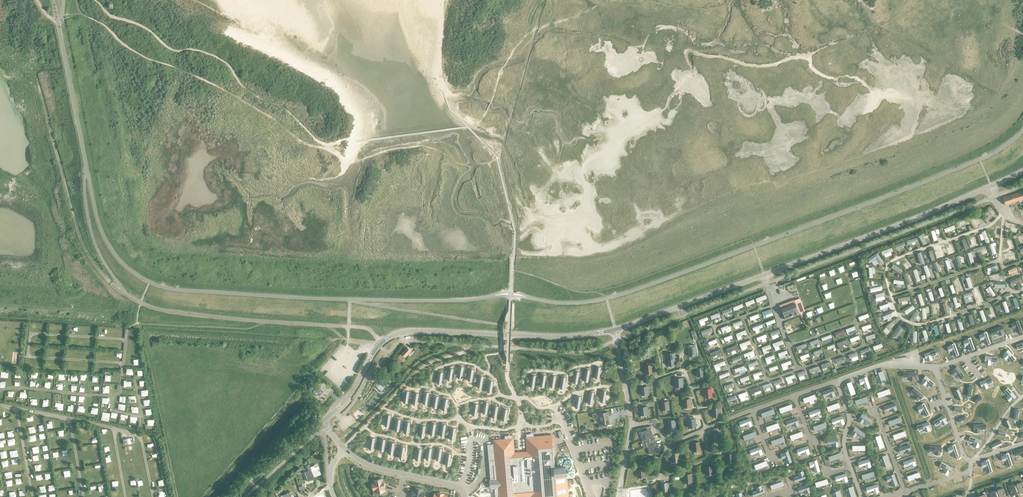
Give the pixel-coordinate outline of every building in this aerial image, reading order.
[(1022,199),(1022,191),(1003,198),(1005,205),(1022,199)] [(924,233),(919,236),(924,245),(927,243),(925,239),(927,238),(924,233)] [(877,252),(868,259),(870,262),(876,259),(879,263),(882,260),(877,252)] [(798,299),(779,306),(781,309),(782,309),(785,318),(795,314),(796,316),(801,314),(800,312),(804,311),(804,310),(801,301),(799,302),(798,299)] [(1014,323),(1011,324),(1013,329),(1016,328),(1018,333),(1022,332),(1018,320),(1014,322),(1014,323)] [(1002,326),(991,330),(992,335),(998,332),(999,335),(1004,334),(1003,331),(1003,330),(1002,326)] [(982,334),(979,335),(981,340),(984,339),(986,345),(990,343),(986,332),(982,333),(982,334)] [(966,340),(963,341),(965,346),(968,345),(970,350),(974,349),(970,338),(966,339),(966,340)] [(950,346),(947,347),(949,351),(952,350),(954,356),(958,355),(954,343),(950,345),(950,346)] [(695,344),(688,345),(688,347),(689,355),(696,354),(696,353),(695,346),(695,344)] [(402,361),(409,353),(411,351),(407,347),(398,358),(402,361)] [(935,350),(924,354),(926,358),(927,361),(932,359),(931,356),(937,354),(935,350)] [(1005,353),(1002,355),(1005,359),(1008,357),(1012,362),(1015,359),(1008,350),(1004,353),(1005,353)] [(674,353),(666,354),(668,365),(675,364),(674,353)] [(985,356),(985,361),(985,364),(990,364),(990,361),(996,362),(997,358),(985,356)] [(645,373),(653,372),(652,364),(644,365),(645,373)] [(954,370),(951,372),(954,376),(957,374),(960,379),(964,376),(957,366),(953,369),(954,370)] [(697,376),(704,375),(703,367),(696,368),(697,376)] [(886,383),(882,371),(878,373),(882,384),(886,383)] [(903,372),(903,377),(909,377),(909,380),(914,380),(914,377),(915,377),(915,373),(903,372)] [(387,382),(392,378),(388,373),(383,377),(387,382)] [(923,380),(921,382),(925,386),(927,383),(932,387),(934,384),(925,376),(922,379),(923,380)] [(870,388),(866,377),(862,378),(862,379),(859,380),(861,384),(864,383),(866,389),(870,388)] [(675,387),(683,386),(682,378),(674,378),(675,387)] [(991,378),(980,382),(981,386),(982,386),(983,389),(988,387),(987,384),(992,382),(991,378)] [(375,386),(380,389),(384,385),(379,381),(377,383),(375,386)] [(855,394),(851,382),(847,384),(851,395),(855,394)] [(318,397),(323,391),(320,388),(321,387),(318,385),(313,392),(318,397)] [(641,395),(648,394),(647,386),(640,387),(641,395)] [(834,393),(833,388),(822,392),(824,396),(829,394),(830,398),(835,396),(834,393)] [(914,388),(911,391),(915,395),(913,398),(917,401),(919,398),(920,399),(923,395),(914,388)] [(1008,388),(1004,391),(1008,395),(1006,397),(1009,401),(1012,399),(1012,400),(1015,397),(1008,388)] [(374,389),(368,398),(375,402),(381,394),(374,389)] [(879,398),(888,394),(889,397),(890,396),(890,394),(890,393),(889,389),(877,393),(879,398)] [(816,399),(815,394),(803,399),(805,403),(814,400),(815,402),(816,401),(816,399)] [(868,401),(866,397),(855,401),(856,405),(868,401)] [(684,407),(691,407),(690,399),(683,399),(684,407)] [(662,410),(669,409),(668,401),(661,402),(662,410)] [(840,407),(838,403),(827,407),(828,411),(840,407)] [(897,411),(896,407),(895,403),(884,407),(885,411),(891,409),(892,412),(897,411)] [(920,405),(917,407),(919,411),(922,410),(924,415),(928,413),(923,403),(919,405),(920,405)] [(781,413),(792,409),(791,404),(779,409),(781,413)] [(713,416),(720,415),(719,407),(712,408),(713,416)] [(774,414),(773,409),(761,413),(763,418),(772,414),(773,417),(774,416),(774,414)] [(810,417),(816,415),(817,418),(822,416),(820,413),(821,413),(819,409),(809,413),(810,417)] [(107,420),(108,412),(100,411),(99,420),(107,420)] [(609,416),(608,412),(599,413),(601,425),(599,425),(599,428),(607,427),(606,423),(609,423),(608,416),(609,416)] [(871,420),(862,414),(859,418),(860,418),(858,421),(862,424),(864,421),(869,424),(871,420)] [(943,415),(933,422),(936,425),(941,422),(943,425),(947,422),(945,419),(946,419),(943,415)] [(696,426),(695,418),(693,419),(693,416),(687,417),(688,427),(696,426)] [(844,423),(843,420),(842,416),(831,420),(833,424),(838,422),(840,425),(844,423)] [(889,426),(899,422),(900,425),(901,424),(900,422),(901,422),(900,417),(888,422),(889,426)] [(752,426),(751,423),(750,418),(739,422),(740,427),(746,424),(747,428),(752,426)] [(799,425),(798,422),(797,418),(786,422),(787,426),(793,424),(794,427),(799,425)] [(675,420),(667,421),(668,430),(675,429),(675,420)] [(779,427),(778,423),(766,427),(768,432),(777,428),(778,431),(779,430),(779,428),(779,427)] [(815,431),(824,428),(825,430),(826,430),(826,427),(825,423),(813,427),(815,431)] [(928,423),(917,426),(918,431),(924,429),(925,432),(929,431),(929,428),(929,427),(928,423)] [(985,424),(973,425),(974,429),(974,433),(979,432),(979,429),(985,429),(985,424)] [(864,434),(855,428),(852,431),(853,432),(851,434),(855,437),(857,434),(862,438),(864,434)] [(653,437),(651,429),(641,432),(643,440),(645,439),(653,437)] [(894,440),(904,436),(904,439),(906,438),(905,436),(906,436),(904,431),(893,435),(894,440)] [(713,441),(721,440),(720,432),(712,433),(713,441)] [(756,436),(754,432),(743,436),(744,440),(756,436)] [(791,440),(803,436),(801,432),(790,436),(791,440)] [(490,483),(490,486),(490,488),(494,488),(495,495),(499,495),(499,496),(517,496),(521,496),(525,496),(528,496),(531,496),(568,496),(566,475),(565,467),(555,468),(554,462),(552,435),(534,437),(530,437),(526,438),(527,452),(520,453),(514,453),(512,439),(505,439),(494,440),(494,444),(496,460),(496,465),(493,466),(494,482),(490,483)] [(884,447),(880,435),(875,437),(880,449),(884,447)] [(970,436),(968,441),(974,443),(973,446),(978,447),(979,444),(980,445),(981,440),(970,436)] [(645,439),(643,440),(645,448),(647,447),(655,444),(655,443),(656,442),(654,437),(653,437),(645,439)] [(784,444),(783,442),(784,441),(783,437),(771,441),(772,445),(782,442),(783,445),(784,444)] [(838,443),(838,439),(827,439),(827,444),(833,443),(833,447),(838,446),(838,443)] [(693,450),(700,450),(699,442),(692,442),(693,450)] [(655,444),(648,447),(651,454),(658,452),(655,444)] [(911,452),(910,449),(909,445),(898,449),(900,453),(905,451),(907,454),(911,452)] [(950,447),(947,448),(949,453),(952,452),(954,457),(958,456),(954,445),(950,446),(950,447)] [(809,450),(807,446),(796,450),(798,454),(804,452),(805,455),(809,454),(808,450),(809,450)] [(929,446),(929,451),(935,451),(935,454),(940,455),(940,452),(941,452),(941,447),(929,446)] [(751,455),(757,453),(758,456),(762,454),(761,451),(762,451),(760,447),(749,451),(751,455)] [(1013,451),(1015,456),(1020,454),(1021,457),(1022,456),(1022,448),(1013,451)] [(791,462),(788,451),(783,453),(780,454),(782,459),(785,458),(787,463),(791,462)] [(672,462),(679,461),(678,453),(671,454),(672,462)] [(727,462),(734,461),(733,453),(726,454),(727,462)] [(841,457),(840,453),(828,457),(830,461),(841,457)] [(1004,455),(1001,456),(1002,461),(1006,460),(1007,466),(1012,464),(1008,453),(1004,454),(1004,455)] [(891,466),(886,455),(882,456),(886,468),(891,466)] [(871,467),(870,464),(870,463),(869,459),(858,463),(859,467),(865,465),(866,468),(871,467)] [(916,466),(915,463),(914,459),(903,462),(905,467),(910,465),(911,468),(916,466)] [(820,471),(816,460),(812,461),(812,462),(809,463),(810,467),(814,466),(815,472),(820,471)] [(984,462),(981,463),(983,468),(986,467),(988,472),(992,471),(988,460),(984,461),(984,462)] [(756,470),(765,466),(766,468),(768,468),(767,465),(766,461),(754,465),(756,470)] [(941,462),(939,466),(945,469),(943,472),(947,475),(949,472),(950,472),(952,468),(941,462)] [(311,471),(313,477),(320,475),(317,466),(314,467),(313,466),(310,467),(311,468),(311,469),(311,471)] [(706,474),(713,474),(713,466),(705,466),(706,474)] [(638,477),(645,477),(644,468),(637,469),(638,477)] [(313,477),(311,471),(304,473),(307,481),(314,479),(313,477)] [(805,478),(804,474),(803,471),(798,473),(799,476),(793,478),(795,482),(805,478)] [(920,479),(919,477),(920,477),(919,472),(907,476),(908,481),(918,477),(919,480),(920,479)] [(684,483),(692,482),(691,474),(684,474),(684,483)] [(847,481),(846,478),(847,478),(846,474),(835,477),(836,481),(842,479),(843,483),(847,481)] [(897,485),(893,474),(889,476),(886,477),(888,482),(891,481),(893,486),(897,485)] [(356,481),(359,487),(367,483),(364,477),(356,481)] [(385,488),(384,482),(382,482),(382,479),(374,480),(375,484),(372,484),(373,490),(376,489),(377,493),(377,495),(381,495),(380,492),(384,492),(383,488),(385,488)] [(661,491),(669,491),(668,482),(660,483),(661,491)] [(772,490),(783,486),(782,482),(770,486),(772,490)] [(1018,488),(1016,484),(1008,486),(1011,496),(1017,494),(1015,489),(1018,488)] [(808,485),(797,488),(799,492),(804,491),(805,493),(811,491),(810,489),(808,485)] [(879,492),(878,489),(877,485),(866,488),(867,492),(873,490),(874,494),(879,492)] [(764,493),(762,489),(761,486),(756,487),(757,490),(752,492),(753,496),(764,493)] [(385,491),(388,496),(396,492),(394,487),(385,491)] [(853,487),(848,488),(848,489),(846,489),(847,491),(849,490),(851,496),(856,496),(853,487)] [(425,493),(422,492),(422,489),(415,488),(415,491),(413,490),(412,496),(413,496),(424,496),(425,493)] [(997,490),(999,495),(996,495),(997,496),(1006,496),(1003,488),(997,490)]
